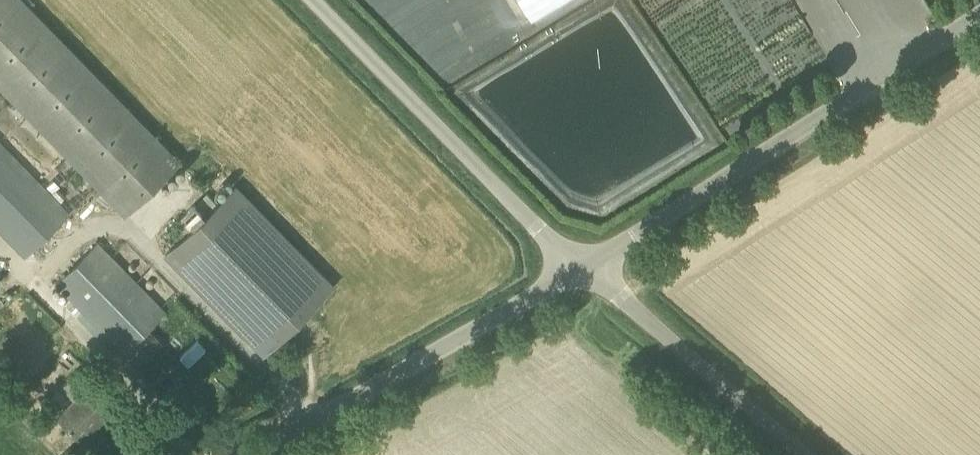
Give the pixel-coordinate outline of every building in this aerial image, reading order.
[(179,162),(21,0),(0,0),(0,85),(126,214),(179,162)] [(531,17),(560,0),(521,0),(531,17)] [(0,142),(0,230),(25,256),(69,213),(0,142)] [(236,186),(206,215),(194,203),(178,219),(190,231),(166,254),(264,354),(333,286),(236,186)] [(96,242),(55,284),(123,352),(165,311),(96,242)] [(116,398),(96,378),(93,381),(80,368),(62,385),(76,399),(58,416),(82,440),(100,422),(96,418),(116,398)]
